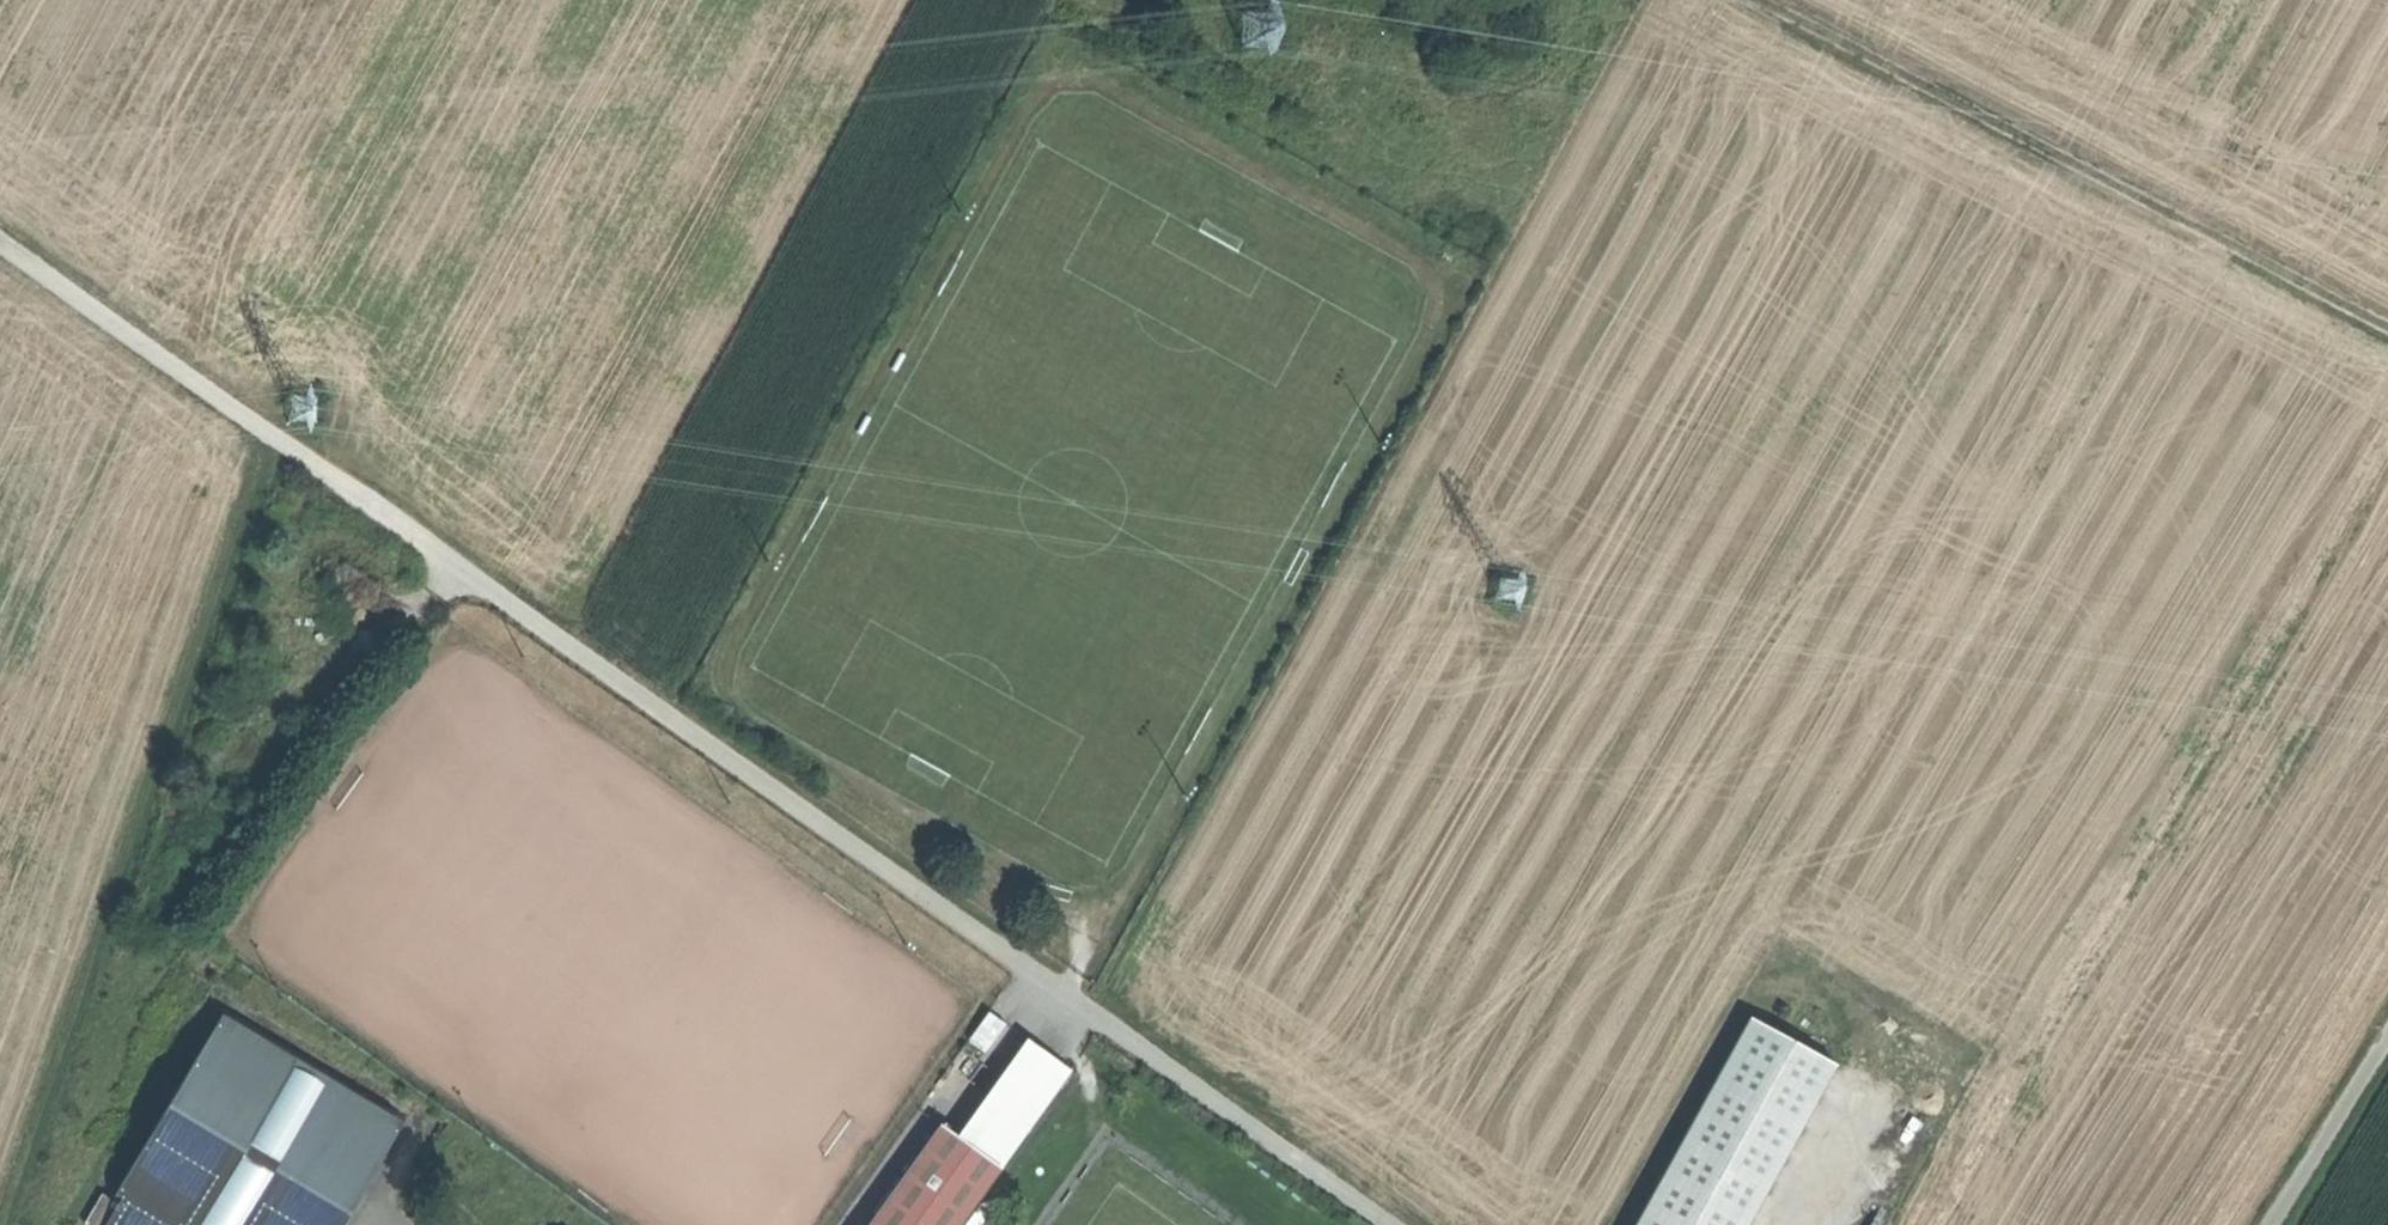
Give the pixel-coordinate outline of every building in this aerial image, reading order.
[(971,1038),(989,1050),(1010,1020),(992,1008),(971,1038)] [(1839,1056),(1750,1011),(1640,1224),(1752,1224),(1839,1056)] [(399,1126),(218,1012),(101,1197),(108,1201),(93,1224),(336,1224),(399,1126)] [(974,1147),(1003,1168),(1071,1071),(1042,1050),(974,1147)] [(1003,1168),(974,1147),(942,1124),(869,1224),(961,1224),(1003,1168)] [(77,1224),(93,1224),(108,1201),(101,1197),(91,1191),(72,1222),(77,1224)]
